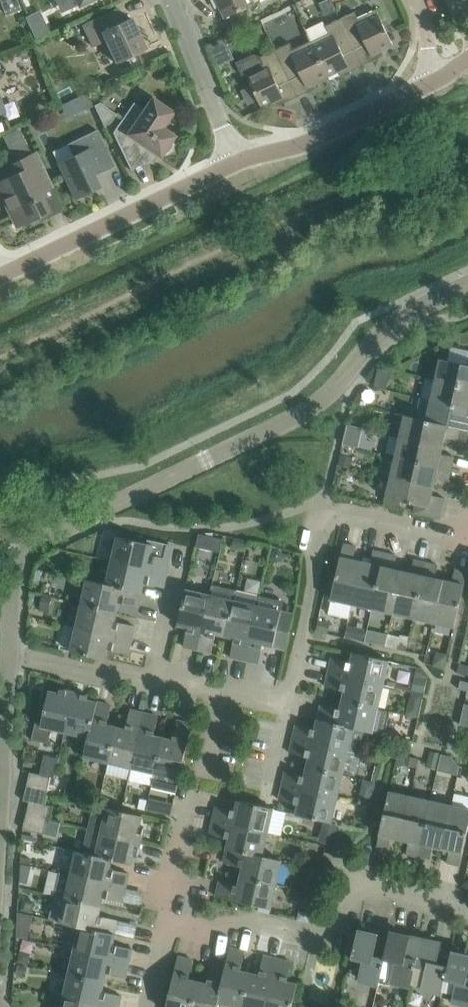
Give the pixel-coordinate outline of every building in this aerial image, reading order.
[(6,16),(21,10),(17,0),(0,0),(6,16)] [(213,5),(220,7),(226,19),(244,10),(261,1),(264,0),(211,0),(213,5)] [(116,63),(128,58),(146,49),(131,18),(125,21),(119,8),(83,25),(94,47),(106,41),(116,63)] [(340,19),(363,66),(380,58),(383,51),(394,45),(377,10),(359,18),(355,12),(340,19)] [(346,74),(363,66),(340,19),(326,26),(323,21),(306,29),(311,41),(328,77),(339,72),(346,74)] [(49,31),(46,24),(31,31),(35,38),(49,31)] [(318,82),(328,77),(311,41),(294,49),(290,43),(276,50),(298,97),(315,89),(318,82)] [(281,105),(298,97),(276,50),(262,57),(254,54),(236,63),(242,75),(246,73),(263,108),(274,103),(281,105)] [(254,94),(251,86),(241,91),(245,98),(254,94)] [(93,105),(87,94),(75,100),(80,111),(93,105)] [(163,128),(174,111),(152,97),(143,110),(133,103),(113,133),(122,151),(131,170),(149,161),(154,154),(160,158),(164,152),(165,152),(166,152),(169,150),(171,147),(172,143),(171,141),(175,136),(163,128)] [(94,105),(104,126),(109,123),(116,114),(100,102),(94,105)] [(27,140),(21,128),(7,135),(13,147),(27,140)] [(115,166),(106,148),(97,130),(76,140),(81,152),(58,163),(66,181),(75,199),(100,187),(94,174),(99,171),(100,173),(115,166)] [(0,181),(0,191),(12,217),(34,225),(36,217),(48,212),(38,192),(53,185),(37,152),(12,164),(17,173),(0,181)] [(467,387),(467,365),(441,359),(436,379),(436,380),(467,387)] [(386,389),(391,371),(379,368),(374,386),(386,389)] [(436,379),(426,377),(421,398),(467,408),(467,387),(436,380),(436,379)] [(421,398),(417,418),(467,430),(467,408),(421,398)] [(417,418),(405,415),(400,436),(444,446),(445,437),(458,440),(467,443),(467,438),(467,430),(417,418)] [(346,431),(343,444),(358,448),(361,435),(346,431)] [(442,454),(444,446),(400,436),(396,456),(452,469),(454,457),(442,454)] [(353,457),(340,454),(338,465),(351,468),(353,457)] [(449,481),(452,469),(396,456),(391,477),(434,486),(436,478),(449,481)] [(432,495),(434,486),(391,477),(386,498),(424,506),(422,514),(441,517),(445,498),(432,495)] [(167,573),(170,559),(151,555),(153,544),(118,536),(113,561),(167,573)] [(220,552),(222,539),(216,538),(213,550),(220,552)] [(353,604),(362,561),(354,559),(357,546),(344,543),(331,599),(353,604)] [(271,557),(276,562),(283,560),(285,553),(279,548),(272,551),(271,557)] [(373,609),(386,553),(373,550),(371,563),(362,561),(353,604),(373,609)] [(393,613),(403,570),(395,568),(398,556),(386,553),(373,609),(393,613)] [(414,618),(426,562),(414,559),(412,572),(403,570),(393,613),(414,618)] [(164,587),(167,573),(113,561),(107,584),(143,592),(145,582),(164,587)] [(434,623),(444,580),(436,578),(439,565),(426,562),(414,618),(434,623)] [(455,627),(467,572),(455,569),(452,582),(444,580),(434,623),(455,627)] [(107,584),(88,579),(82,603),(118,611),(120,602),(139,607),(143,592),(107,584)] [(211,595),(198,650),(212,653),(217,633),(226,636),(236,590),(213,585),(211,595)] [(198,650),(211,595),(186,589),(178,625),(189,627),(184,646),(198,650)] [(245,660),(260,596),(236,590),(226,636),(235,638),(231,657),(245,660)] [(52,597),(43,595),(40,610),(49,612),(52,597)] [(286,649),(294,614),(283,611),(285,602),(260,596),(245,660),(259,663),(263,644),(286,649)] [(116,621),(118,611),(82,603),(77,627),(132,639),(135,626),(116,621)] [(319,619),(316,631),(328,634),(331,622),(319,619)] [(353,638),(353,639),(364,641),(367,629),(367,628),(356,626),(355,627),(353,638)] [(129,653),(132,639),(77,627),(71,651),(107,659),(109,649),(129,653)] [(380,632),(378,644),(386,646),(388,634),(380,632)] [(401,634),(397,649),(406,651),(409,636),(401,634)] [(409,651),(426,655),(429,644),(412,639),(409,651)] [(329,672),(384,685),(389,661),(354,652),(352,663),(332,658),(329,672)] [(436,652),(433,666),(445,668),(448,654),(436,652)] [(428,680),(429,676),(423,668),(417,666),(412,691),(425,693),(428,680)] [(379,708),(384,685),(329,672),(326,686),(345,691),(343,700),(379,708)] [(459,688),(467,690),(466,696),(467,696),(467,682),(462,680),(461,680),(459,688)] [(66,731),(75,692),(61,689),(60,693),(50,691),(42,722),(37,721),(32,740),(50,743),(53,728),(66,731)] [(90,737),(98,702),(88,700),(89,695),(75,692),(66,731),(90,737)] [(411,697),(407,714),(418,717),(422,699),(411,697)] [(373,732),(379,708),(343,700),(341,709),(322,705),(319,719),(365,730),(364,730),(373,732)] [(109,762),(117,727),(107,725),(112,705),(98,702),(90,737),(85,756),(109,762)] [(132,767),(145,713),(131,710),(126,729),(117,727),(109,762),(132,767)] [(153,785),(164,737),(154,735),(159,716),(145,713),(132,767),(129,779),(153,785)] [(364,730),(365,730),(319,719),(316,729),(297,725),(294,738),(348,751),(359,753),(364,730)] [(177,791),(180,778),(192,724),(177,720),(173,739),(164,737),(153,785),(162,788),(177,791)] [(343,774),(348,751),(294,738),(290,753),(310,757),(308,766),(343,774)] [(439,764),(441,754),(430,751),(428,762),(439,764)] [(441,754),(438,770),(451,773),(454,760),(454,759),(452,756),(441,754)] [(45,755),(40,774),(52,777),(55,777),(59,758),(45,755)] [(407,756),(405,765),(417,768),(419,759),(407,756)] [(337,798),(343,774),(308,766),(306,776),(286,771),(283,785),(337,798)] [(52,777),(40,774),(31,772),(27,786),(49,792),(52,777)] [(363,779),(358,803),(368,805),(371,805),(376,782),(374,781),(363,779)] [(67,784),(65,797),(74,799),(77,786),(67,784)] [(332,822),(337,798),(283,785),(280,799),(299,804),(297,814),(332,822)] [(46,805),(49,792),(27,786),(24,800),(30,802),(27,814),(48,819),(51,806),(46,805)] [(401,839),(411,796),(390,791),(377,847),(390,850),(392,837),(401,839)] [(419,856),(431,800),(411,796),(401,839),(409,841),(407,853),(419,856)] [(150,798),(148,810),(155,811),(158,800),(150,798)] [(268,832),(274,808),(239,800),(236,810),(217,806),(214,820),(268,832)] [(442,848),(451,805),(431,800),(419,856),(431,859),(434,846),(442,848)] [(143,815),(109,807),(94,803),(88,828),(142,841),(145,827),(140,826),(143,815)] [(442,848),(450,850),(447,863),(460,865),(467,830),(467,808),(451,805),(442,848)] [(45,834),(48,819),(27,814),(24,829),(45,834)] [(262,856),(262,855),(268,832),(214,820),(210,834),(230,838),(228,848),(262,856)] [(139,855),(142,841),(88,828),(85,842),(100,846),(98,855),(97,856),(112,860),(132,864),(134,854),(139,855)] [(344,858),(347,846),(335,844),(333,855),(344,858)] [(262,855),(262,856),(228,848),(224,862),(244,867),(242,876),(277,884),(282,859),(262,855)] [(97,856),(98,855),(78,851),(73,874),(126,887),(130,873),(110,869),(112,860),(97,856)] [(314,857),(312,866),(322,869),(324,859),(314,857)] [(21,864),(20,881),(28,883),(32,866),(21,864)] [(73,874),(72,875),(60,872),(55,895),(102,906),(104,897),(123,901),(126,887),(73,874)] [(271,909),(277,884),(242,876),(239,886),(220,881),(217,896),(271,909)] [(317,886),(306,883),(305,891),(316,893),(317,886)] [(99,915),(102,906),(55,895),(49,920),(68,924),(115,935),(119,920),(99,915)] [(23,898),(21,910),(33,913),(36,901),(23,898)] [(299,910),(297,919),(309,922),(311,912),(299,910)] [(18,912),(18,924),(31,927),(33,915),(18,912)] [(113,944),(115,935),(68,924),(65,936),(67,937),(64,949),(75,951),(75,950),(130,963),(133,949),(113,944)] [(385,957),(384,957),(374,955),(379,937),(358,932),(352,958),(363,960),(360,978),(378,982),(380,983),(381,983),(385,957)] [(406,956),(411,938),(390,933),(384,957),(385,957),(381,983),(390,985),(391,979),(412,984),(415,972),(418,958),(417,958),(406,956)] [(442,945),(422,941),(421,940),(417,958),(418,958),(415,972),(425,975),(422,986),(444,991),(445,985),(449,965),(437,963),(442,945)] [(231,948),(230,947),(226,967),(218,1002),(219,1002),(239,1006),(242,1006),(250,972),(241,970),(246,951),(231,948)] [(21,950),(18,962),(28,965),(31,953),(21,950)] [(126,977),(130,963),(75,950),(75,951),(70,973),(105,981),(107,972),(126,977)] [(442,1000),(452,1002),(453,999),(467,1003),(467,958),(452,954),(449,965),(445,985),(444,991),(442,1000)] [(278,958),(264,955),(260,975),(250,972),(242,1006),(267,1006),(278,958)] [(198,981),(189,979),(193,960),(178,956),(167,1006),(192,1006),(198,981)] [(298,983),(288,981),(292,961),(278,958),(267,1006),(292,1006),(298,983)] [(18,964),(16,975),(25,977),(28,966),(18,964)] [(226,967),(212,964),(208,983),(198,981),(192,1006),(218,1006),(219,1002),(218,1002),(226,967)] [(105,981),(70,973),(64,997),(109,1006),(119,1006),(122,995),(103,991),(105,981)] [(64,997),(62,1006),(109,1006),(64,997)]
